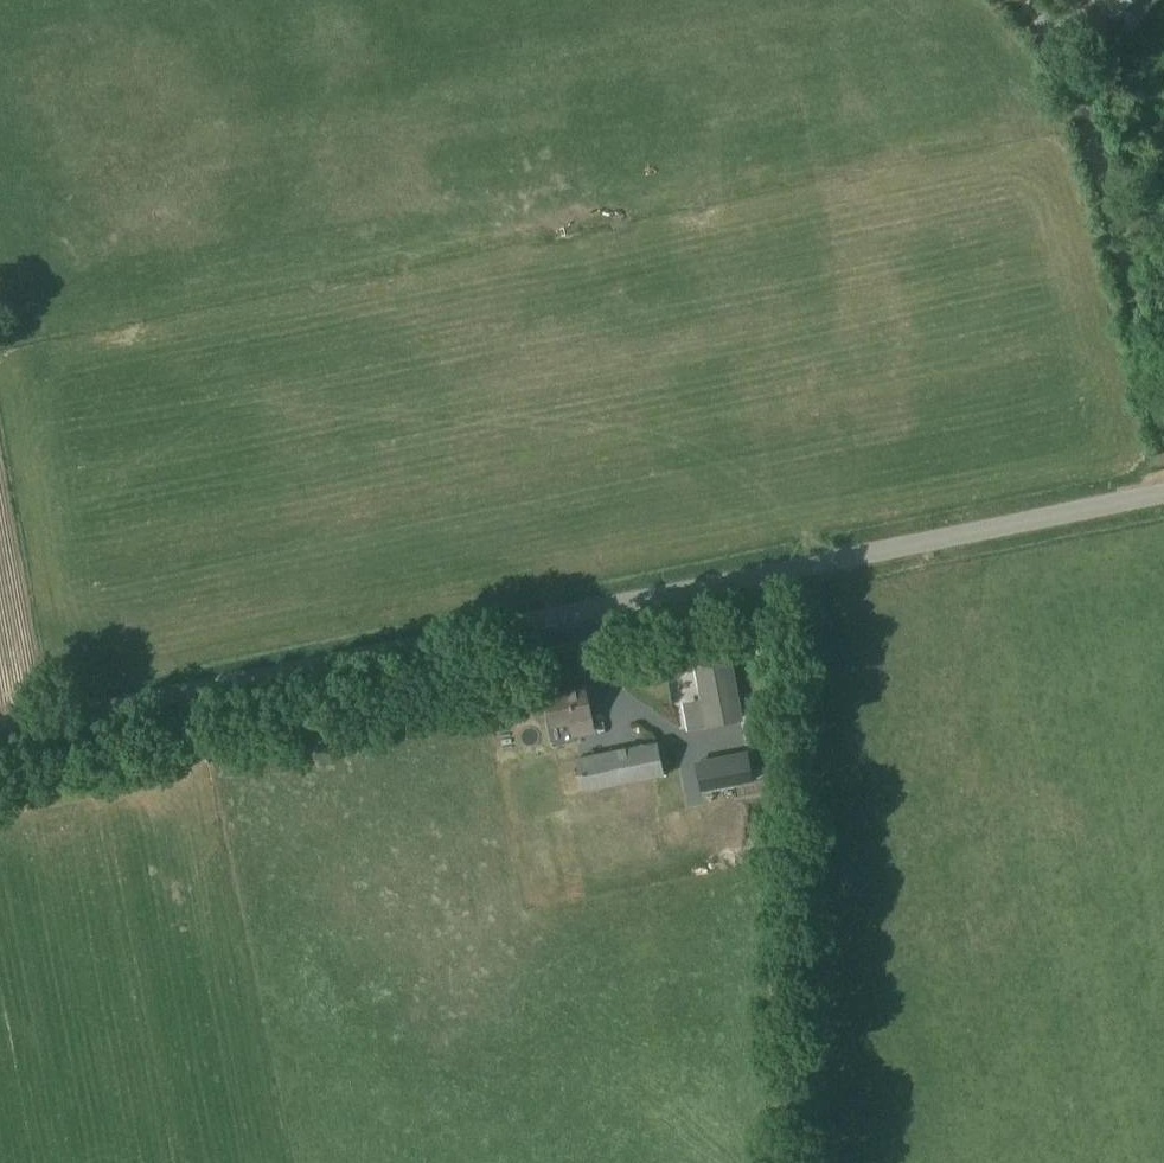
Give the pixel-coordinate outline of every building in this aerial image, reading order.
[(706,698),(689,701),(692,721),(742,713),(733,660),(700,665),(706,698)] [(585,686),(546,694),(552,724),(571,721),(574,734),(593,730),(585,686)] [(751,717),(687,726),(690,750),(754,741),(751,717)] [(651,776),(664,774),(656,740),(577,756),(583,791),(630,781),(651,776)] [(750,747),(700,757),(704,779),(754,769),(750,747)]
